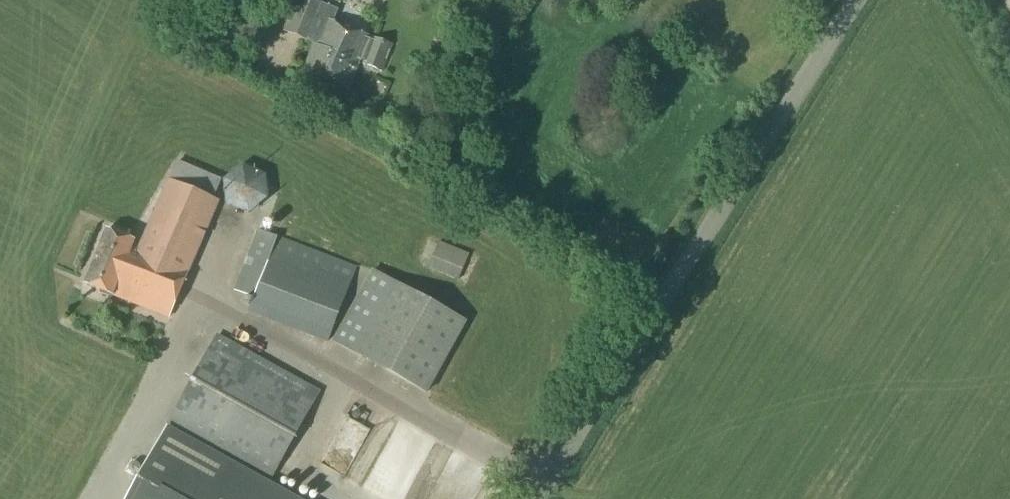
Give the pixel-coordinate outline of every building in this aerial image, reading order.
[(321,36),(317,46),(314,45),(304,72),(349,90),(360,61),(364,62),(363,64),(382,72),(392,46),(373,38),(373,40),(369,39),(370,37),(333,23),(337,11),(309,0),(298,0),(289,24),(321,36)] [(244,34),(261,40),(269,15),(252,10),(244,34)] [(169,319),(218,201),(213,199),(221,180),(176,161),(168,180),(140,247),(133,244),(134,242),(107,230),(85,284),(99,290),(101,294),(108,297),(111,295),(169,319)] [(249,215),(269,200),(266,175),(243,165),(223,181),(226,206),(249,215)] [(327,342),(356,267),(259,229),(235,291),(310,321),(305,334),(327,342)] [(458,281),(469,254),(439,241),(427,268),(458,281)] [(426,393),(466,322),(374,270),(334,342),(426,393)] [(269,482),(290,445),(319,393),(218,337),(168,426),(269,482)] [(128,498),(288,498),(165,431),(128,498)] [(424,439),(418,459),(433,463),(439,443),(424,439)]
